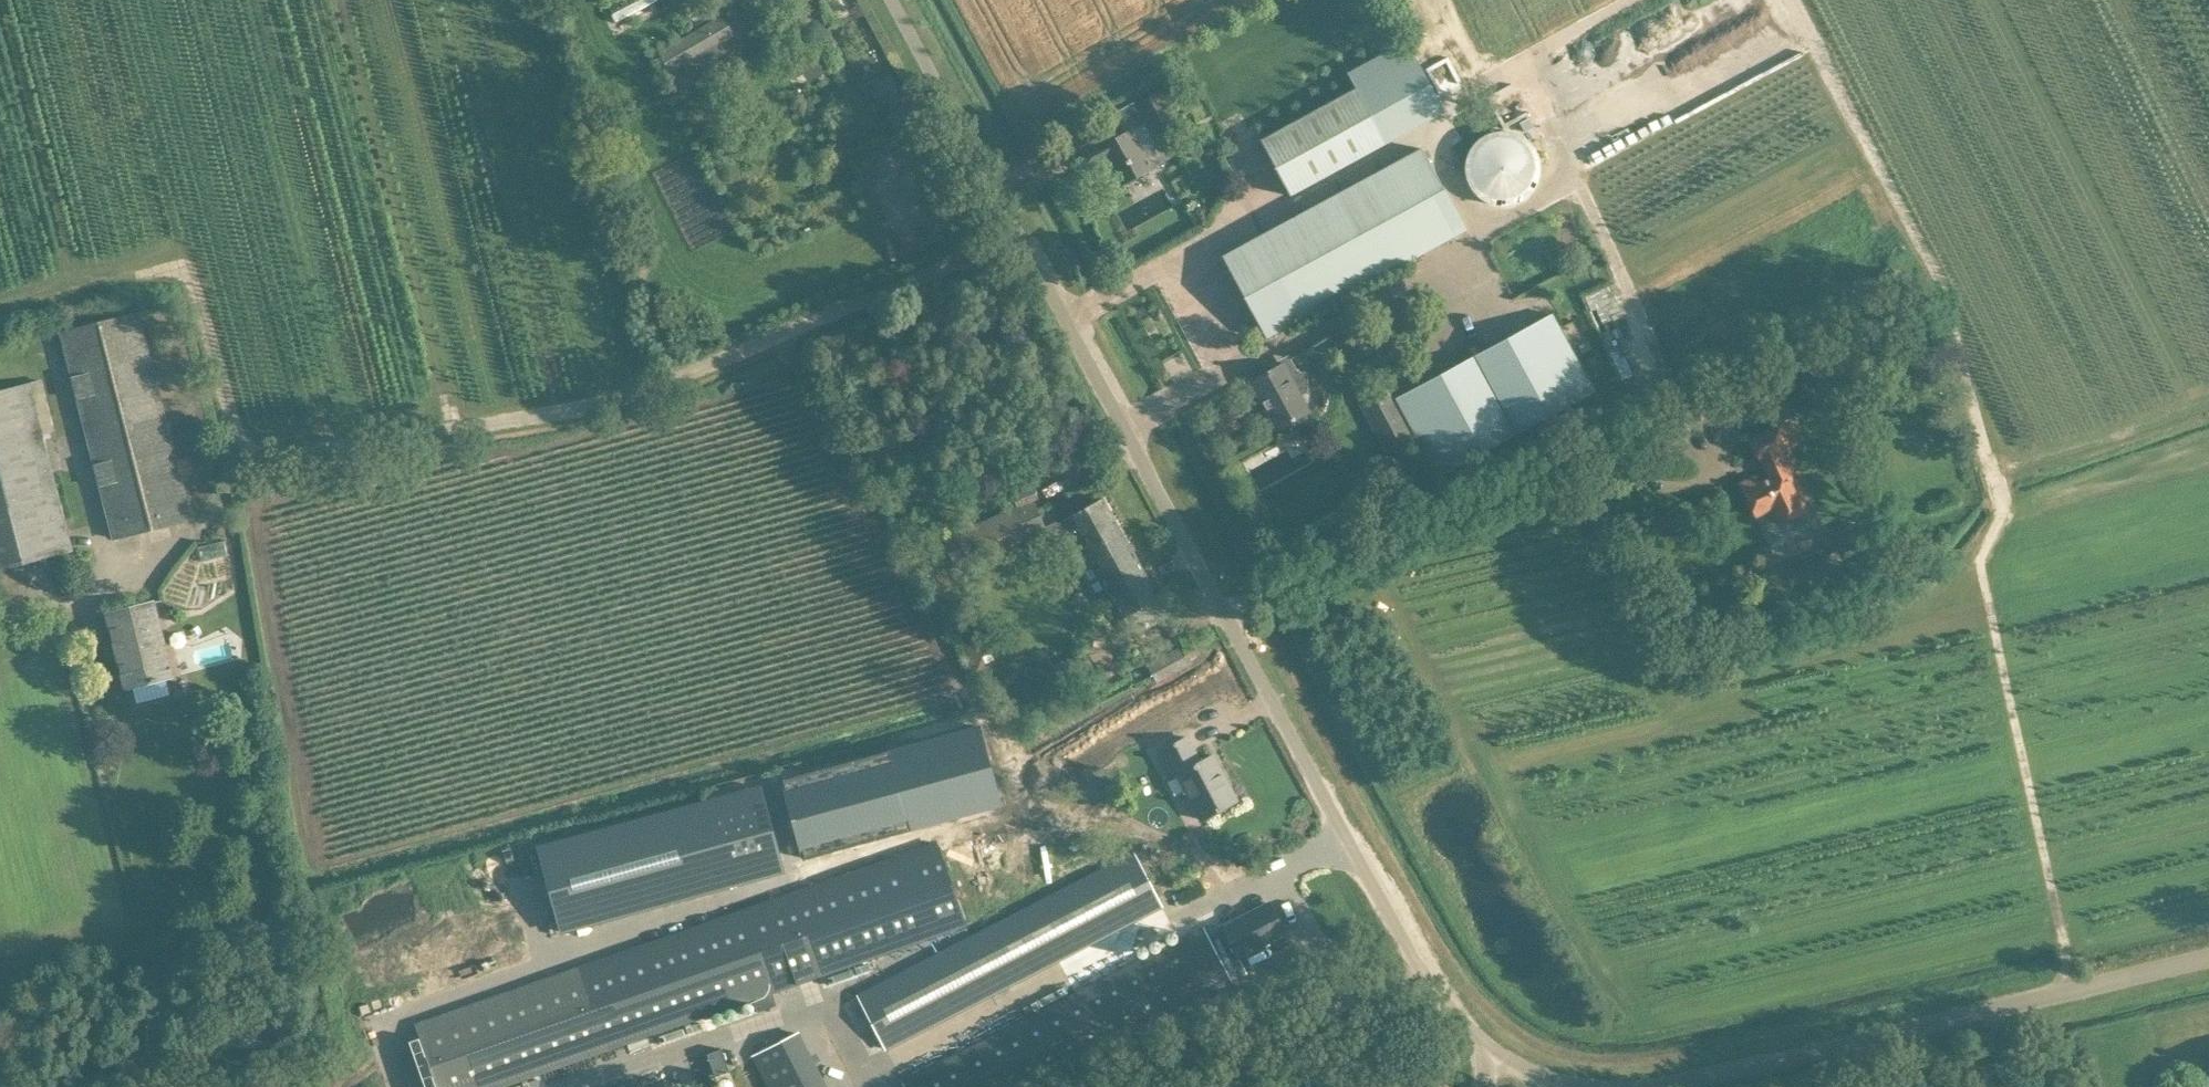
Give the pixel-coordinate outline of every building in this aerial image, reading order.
[(618,32),(662,10),(657,0),(636,0),(609,13),(618,32)] [(715,20),(659,53),(670,72),(684,63),(694,80),(730,59),(721,42),(735,34),(720,9),(712,15),(715,20)] [(815,40),(791,54),(800,69),(824,55),(815,40)] [(891,74),(873,84),(882,101),(900,92),(891,74)] [(1258,139),(1290,195),(1387,142),(1356,86),(1258,139)] [(1138,103),(1147,120),(1153,132),(1176,119),(1161,91),(1138,103)] [(882,112),(882,118),(887,122),(892,119),(893,113),(887,110),(882,112)] [(1502,208),(1547,168),(1504,119),(1459,159),(1502,208)] [(1079,148),(1092,172),(1109,163),(1121,186),(1153,168),(1131,128),(1111,139),(1107,133),(1079,148)] [(1222,256),(1266,337),(1466,230),(1422,149),(1222,256)] [(861,167),(854,171),(859,181),(867,178),(861,167)] [(61,332),(114,538),(191,518),(138,312),(61,332)] [(1438,475),(1593,391),(1551,314),(1396,398),(1408,420),(1438,475)] [(1307,412),(1309,411),(1300,395),(1308,391),(1308,371),(1300,371),(1299,368),(1289,374),(1283,363),(1268,372),(1265,367),(1249,375),(1277,428),(1291,421),(1293,424),(1307,425),(1307,412)] [(71,549),(29,384),(0,391),(0,568),(71,549)] [(1408,420),(1396,398),(1390,387),(1368,399),(1385,432),(1408,420)] [(1807,509),(1780,450),(1791,445),(1782,425),(1750,440),(1760,460),(1762,459),(1771,477),(1759,483),(1755,475),(1740,483),(1755,515),(1771,507),(1779,522),(1790,517),(1792,521),(1795,524),(1799,525),(1807,521),(1809,517),(1808,513),(1806,509),(1807,509)] [(954,568),(1027,539),(1030,549),(1066,535),(1095,597),(1109,591),(1133,634),(1168,615),(1103,497),(1068,516),(1057,521),(1044,526),(1034,500),(1038,498),(1032,485),(1011,493),(1016,505),(941,537),(942,540),(923,548),(934,574),(953,566),(954,568)] [(70,519),(73,529),(87,525),(84,516),(70,519)] [(125,688),(173,676),(154,601),(107,613),(125,688)] [(972,725),(775,781),(796,857),(993,802),(972,725)] [(1205,816),(1201,818),(1201,819),(1237,801),(1213,754),(1200,761),(1187,737),(1162,749),(1175,775),(1178,774),(1188,792),(1192,790),(1205,816)] [(756,781),(539,842),(564,930),(781,869),(756,781)] [(416,1025),(437,1086),(503,1086),(608,1051),(624,1045),(754,1000),(757,1010),(776,1004),(772,993),(777,992),(966,926),(959,906),(937,843),(787,896),(748,909),(572,971),(539,982),(416,1025)] [(1134,853),(859,996),(886,1048),(1161,906),(1134,853)] [(1222,927),(1238,956),(1285,932),(1270,903),(1222,927)] [(1230,980),(1203,928),(904,1083),(906,1086),(1024,1086),(1053,1072),(1058,1082),(1074,1073),(1069,1063),(1230,980)] [(799,1033),(754,1056),(769,1086),(827,1086),(799,1033)] [(721,1048),(706,1054),(714,1074),(729,1069),(721,1048)]
